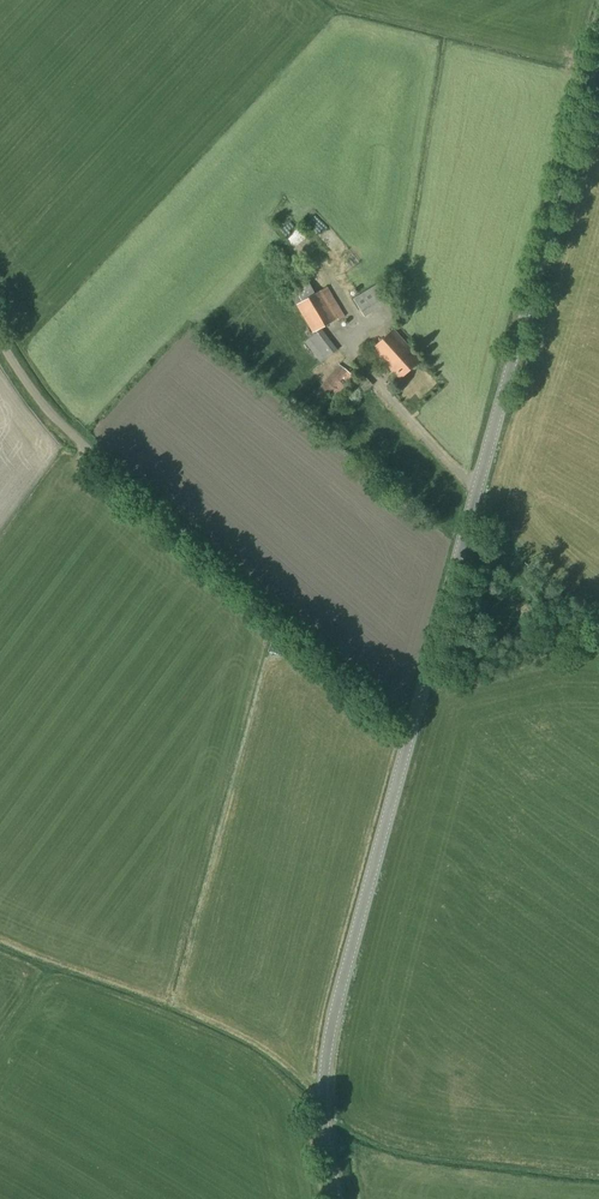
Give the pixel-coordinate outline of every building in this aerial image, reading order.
[(324,240),(334,235),(325,216),(315,221),(324,240)] [(316,294),(308,280),(286,293),(293,307),(296,306),(313,333),(338,319),(339,321),(345,317),(328,286),(316,294)] [(365,318),(390,302),(378,283),(353,299),(365,318)] [(320,364),(338,350),(322,329),(304,342),(320,364)] [(401,379),(421,361),(393,329),(373,348),(401,379)] [(330,407),(355,376),(339,364),(315,394),(330,407)] [(365,392),(373,385),(365,375),(357,382),(365,392)]
